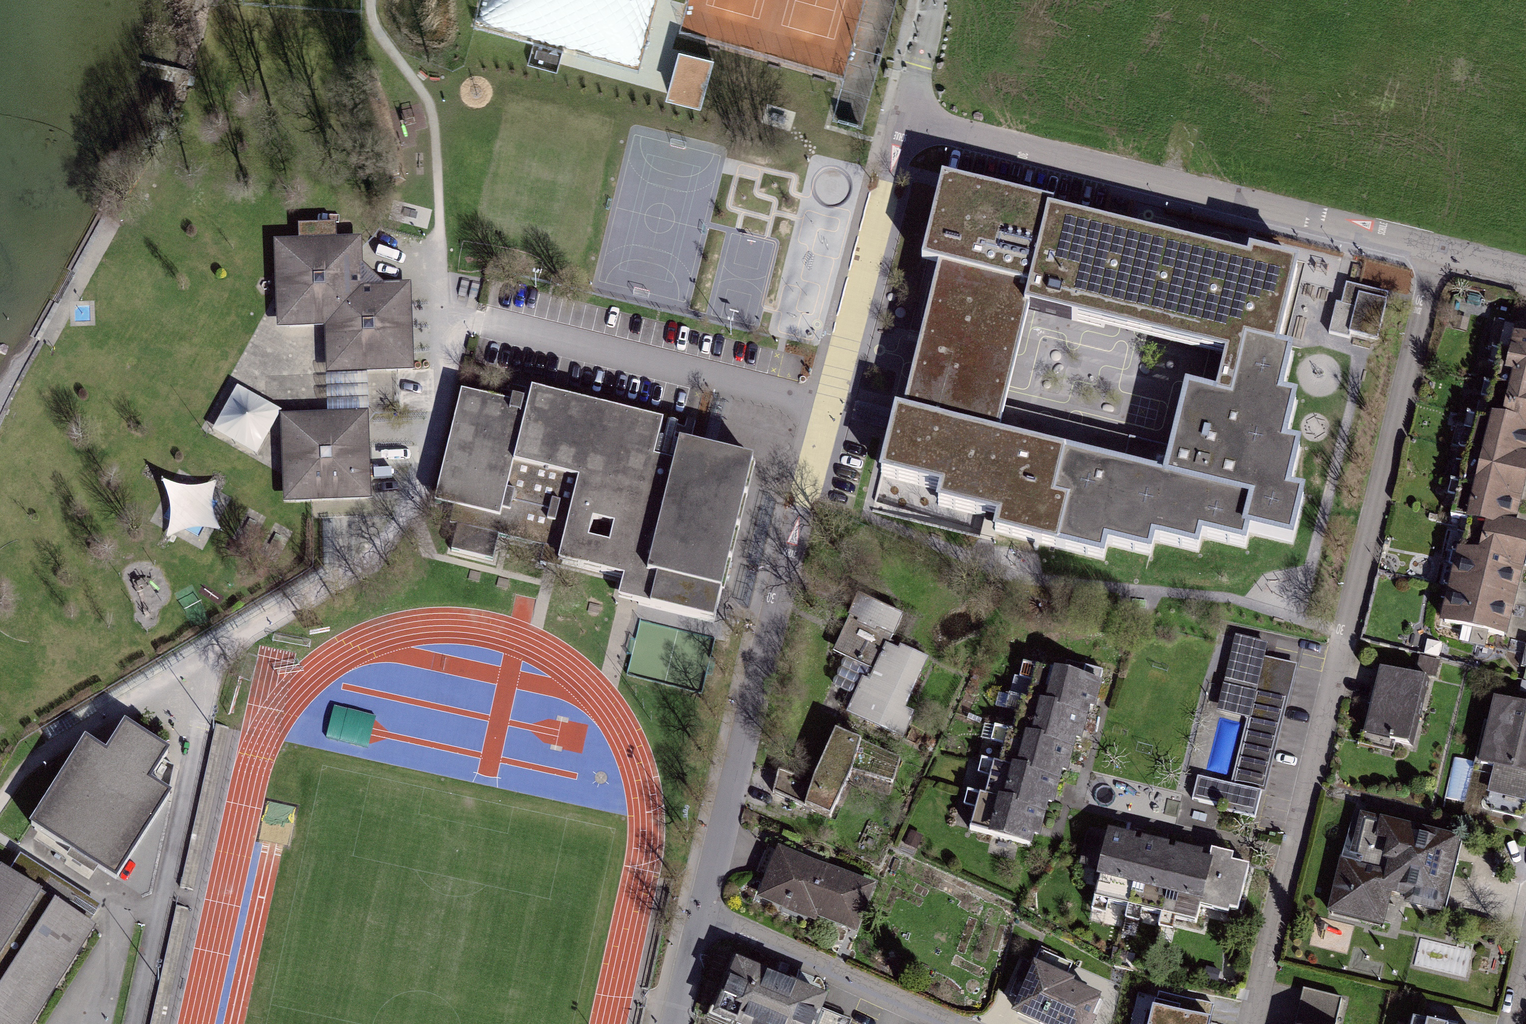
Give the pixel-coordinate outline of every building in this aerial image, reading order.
[(712,58),(678,49),(666,95),(699,104),(712,58)] [(1123,466),(1064,451),(1052,500),(1067,503),(1056,547),(1103,558),(1107,544),(1151,555),(1154,540),(1198,550),(1201,536),(1245,547),(1249,532),(1292,543),(1304,495),(1289,492),(1300,448),(1285,444),(1296,401),(1282,398),(1292,354),(1277,350),(1297,266),(1250,255),(1249,262),(1052,214),(1053,207),(942,180),(921,263),(939,267),(934,287),(1029,309),(1226,357),(1216,397),(1187,390),(1172,449),(1129,439),(1123,466)] [(364,368),(412,366),(408,286),(365,289),(363,237),(281,241),(285,319),(328,317),(330,370),(364,368)] [(1394,302),(1361,295),(1352,337),(1385,345),(1394,302)] [(763,323),(763,298),(711,297),(711,323),(763,323)] [(1505,320),(1499,346),(1508,348),(1491,415),(1477,412),(1453,512),(1466,516),(1442,617),(1465,623),(1461,639),(1486,645),(1489,629),(1508,634),(1525,557),(1525,520),(1518,518),(1525,483),(1525,325),(1505,320)] [(308,365),(291,358),(297,342),(268,330),(251,375),(269,382),(271,377),(300,387),(308,365)] [(281,409),(235,383),(212,426),(258,451),(281,409)] [(514,522),(540,407),(466,390),(438,508),(514,522)] [(676,424),(543,391),(540,407),(514,522),(502,569),(723,625),(759,469),(671,452),(676,424)] [(995,531),(1056,547),(1067,503),(1052,500),(1064,451),(998,436),(903,413),(896,412),(881,473),(941,488),(938,502),(999,518),(995,531)] [(367,415),(288,417),(290,500),(314,499),(369,498),(367,415)] [(128,570),(137,620),(159,616),(151,566),(128,570)] [(906,618),(868,603),(829,703),(903,732),(930,663),(894,649),(906,618)] [(1230,788),(1261,796),(1294,669),(1262,661),(1230,788)] [(1038,662),(1028,696),(1077,710),(1087,676),(1038,662)] [(1429,685),(1379,673),(1364,737),(1415,749),(1429,685)] [(1028,696),(1018,729),(1067,744),(1077,710),(1028,696)] [(1495,704),(1480,759),(1525,771),(1525,713),(1495,704)] [(1018,729),(1008,763),(1058,778),(1067,744),(1018,729)] [(83,743),(28,828),(116,884),(170,801),(147,786),(167,756),(127,730),(109,759),(83,743)] [(903,762),(832,731),(809,783),(781,771),(771,795),(832,822),(854,772),(891,789),(903,762)] [(1008,763),(998,797),(1048,811),(1058,778),(1008,763)] [(1230,788),(1202,778),(1196,802),(1254,818),(1261,796),(1230,788)] [(998,797),(988,831),(1038,845),(1048,811),(998,797)] [(1455,844),(1357,820),(1331,921),(1381,933),(1388,905),(1437,917),(1455,844)] [(1143,841),(1106,834),(1094,893),(1131,900),(1143,841)] [(1180,849),(1143,841),(1131,900),(1168,907),(1180,849)] [(877,889),(779,849),(760,898),(857,937),(877,889)] [(1217,856),(1180,849),(1168,907),(1205,915),(1217,856)] [(20,854),(0,884),(0,1023),(43,1023),(110,911),(20,854)] [(1254,863),(1217,856),(1205,915),(1242,922),(1254,863)] [(737,960),(710,1023),(712,1023),(844,1023),(845,1021),(825,1012),(831,1000),(737,960)] [(1033,969),(1013,1015),(1034,1023),(1095,1023),(1105,1000),(1033,969)] [(1295,1023),(1337,1023),(1343,1002),(1302,992),(1295,1023)] [(1151,1009),(1148,1023),(1208,1023),(1208,1021),(1151,1009)] [(1413,1023),(1453,1023),(1415,1015),(1413,1023)]
